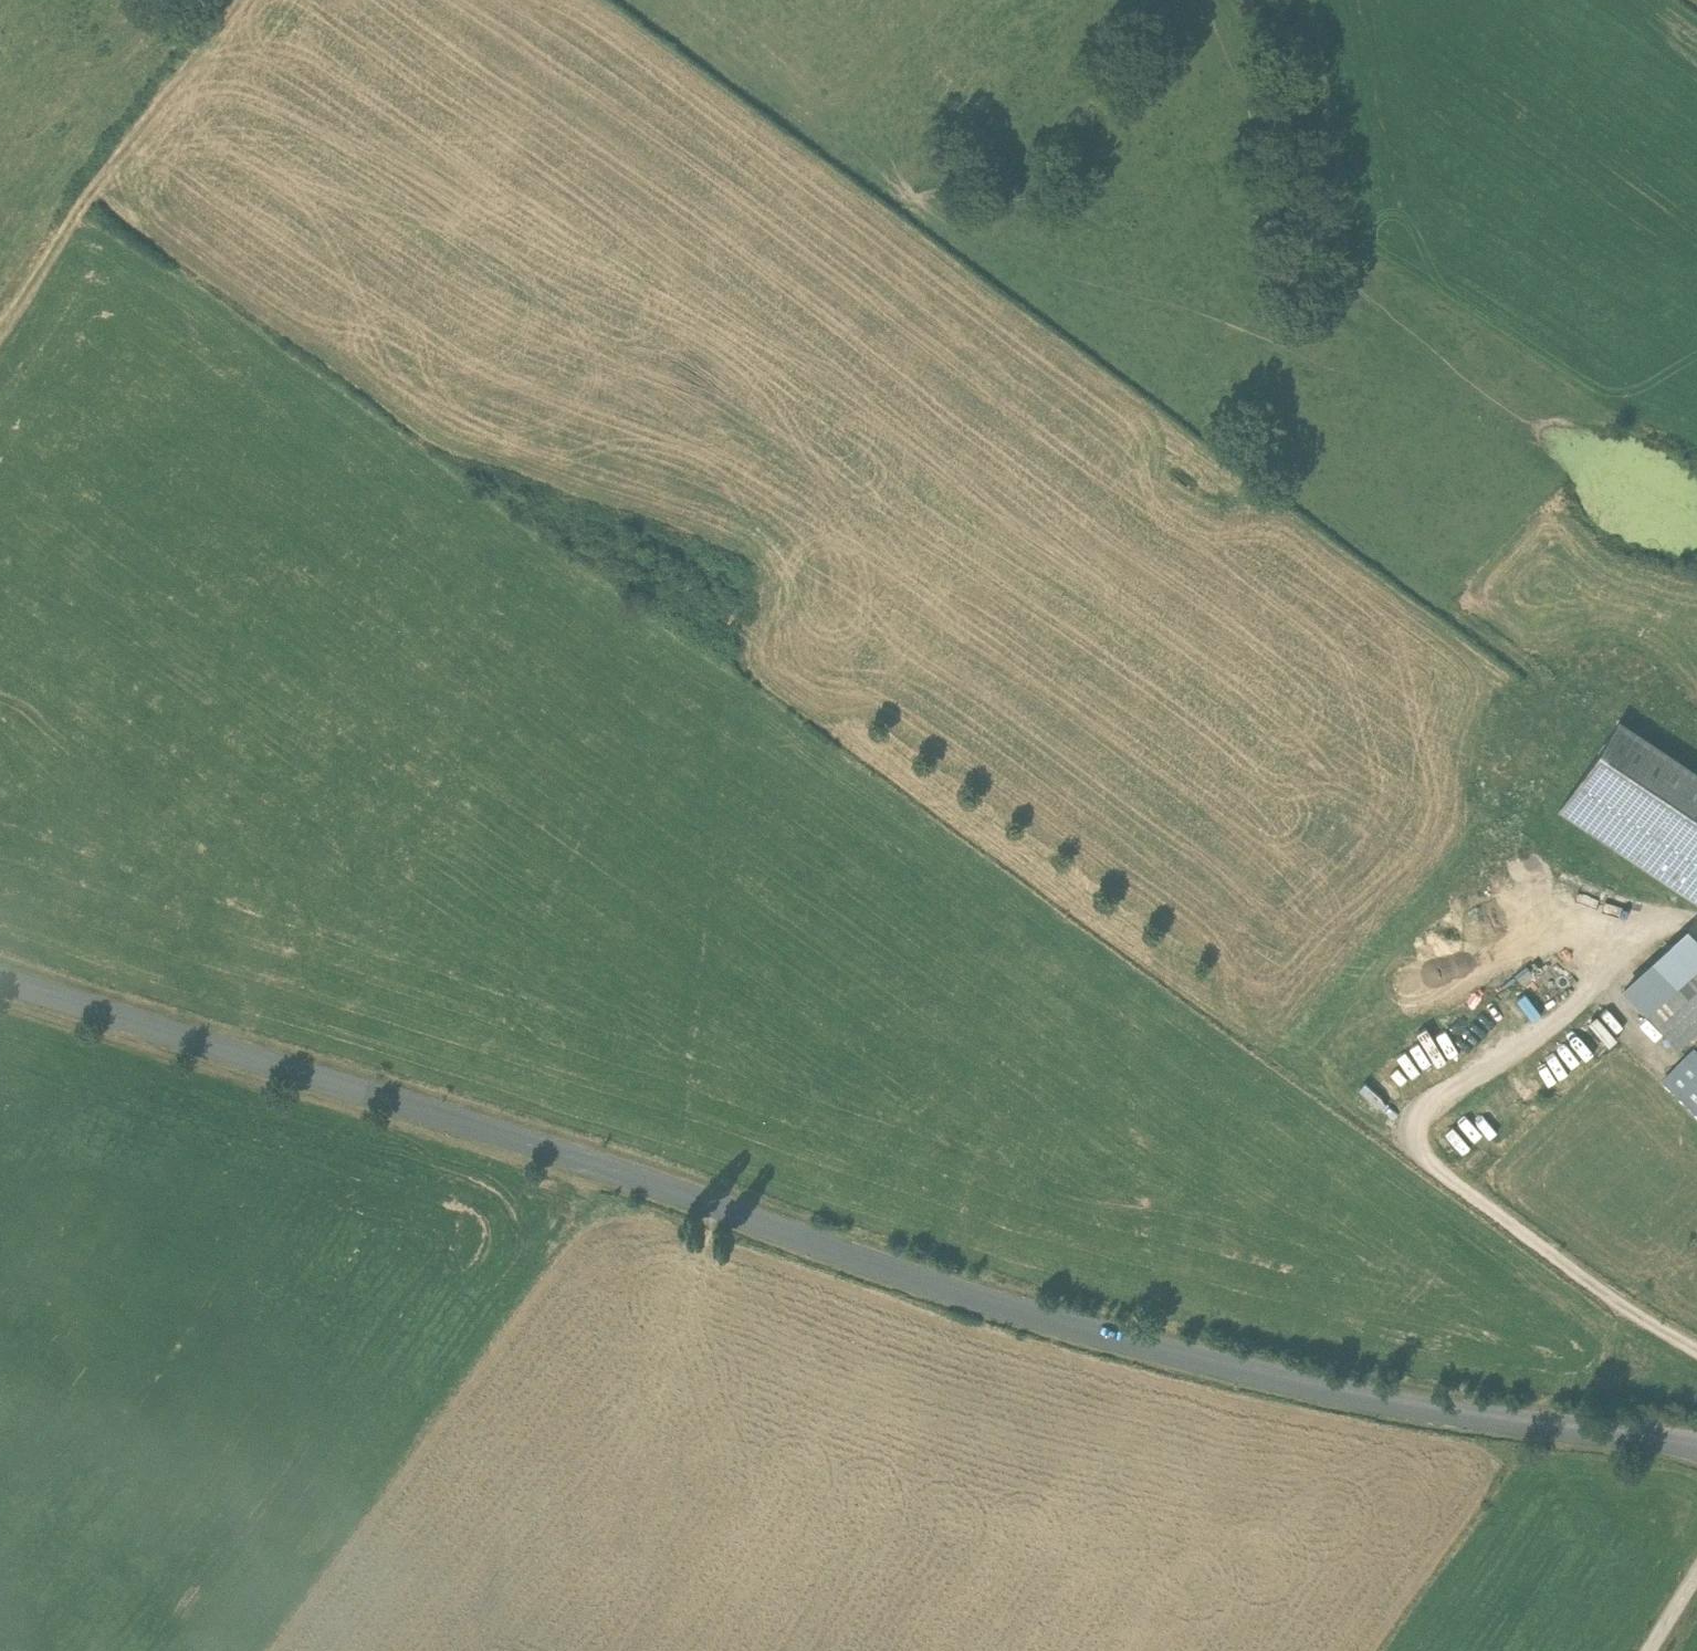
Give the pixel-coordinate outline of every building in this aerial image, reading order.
[(1623,726),(1567,806),(1696,896),(1696,778),(1623,726)] [(1689,947),(1624,1010),(1675,1062),(1696,1041),(1696,955),(1689,947)] [(1666,1086),(1696,1115),(1696,1059),(1694,1057),(1666,1086)]
